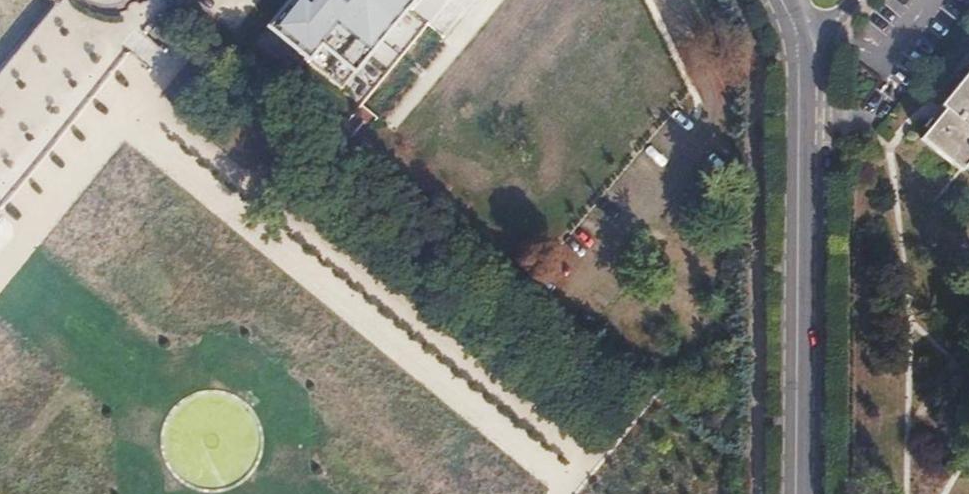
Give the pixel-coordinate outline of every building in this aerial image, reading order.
[(267,28),(305,59),(304,61),(340,91),(415,0),(290,0),(267,28)] [(921,141),(962,174),(966,169),(968,172),(968,72),(941,108),(945,111),(921,141)]
